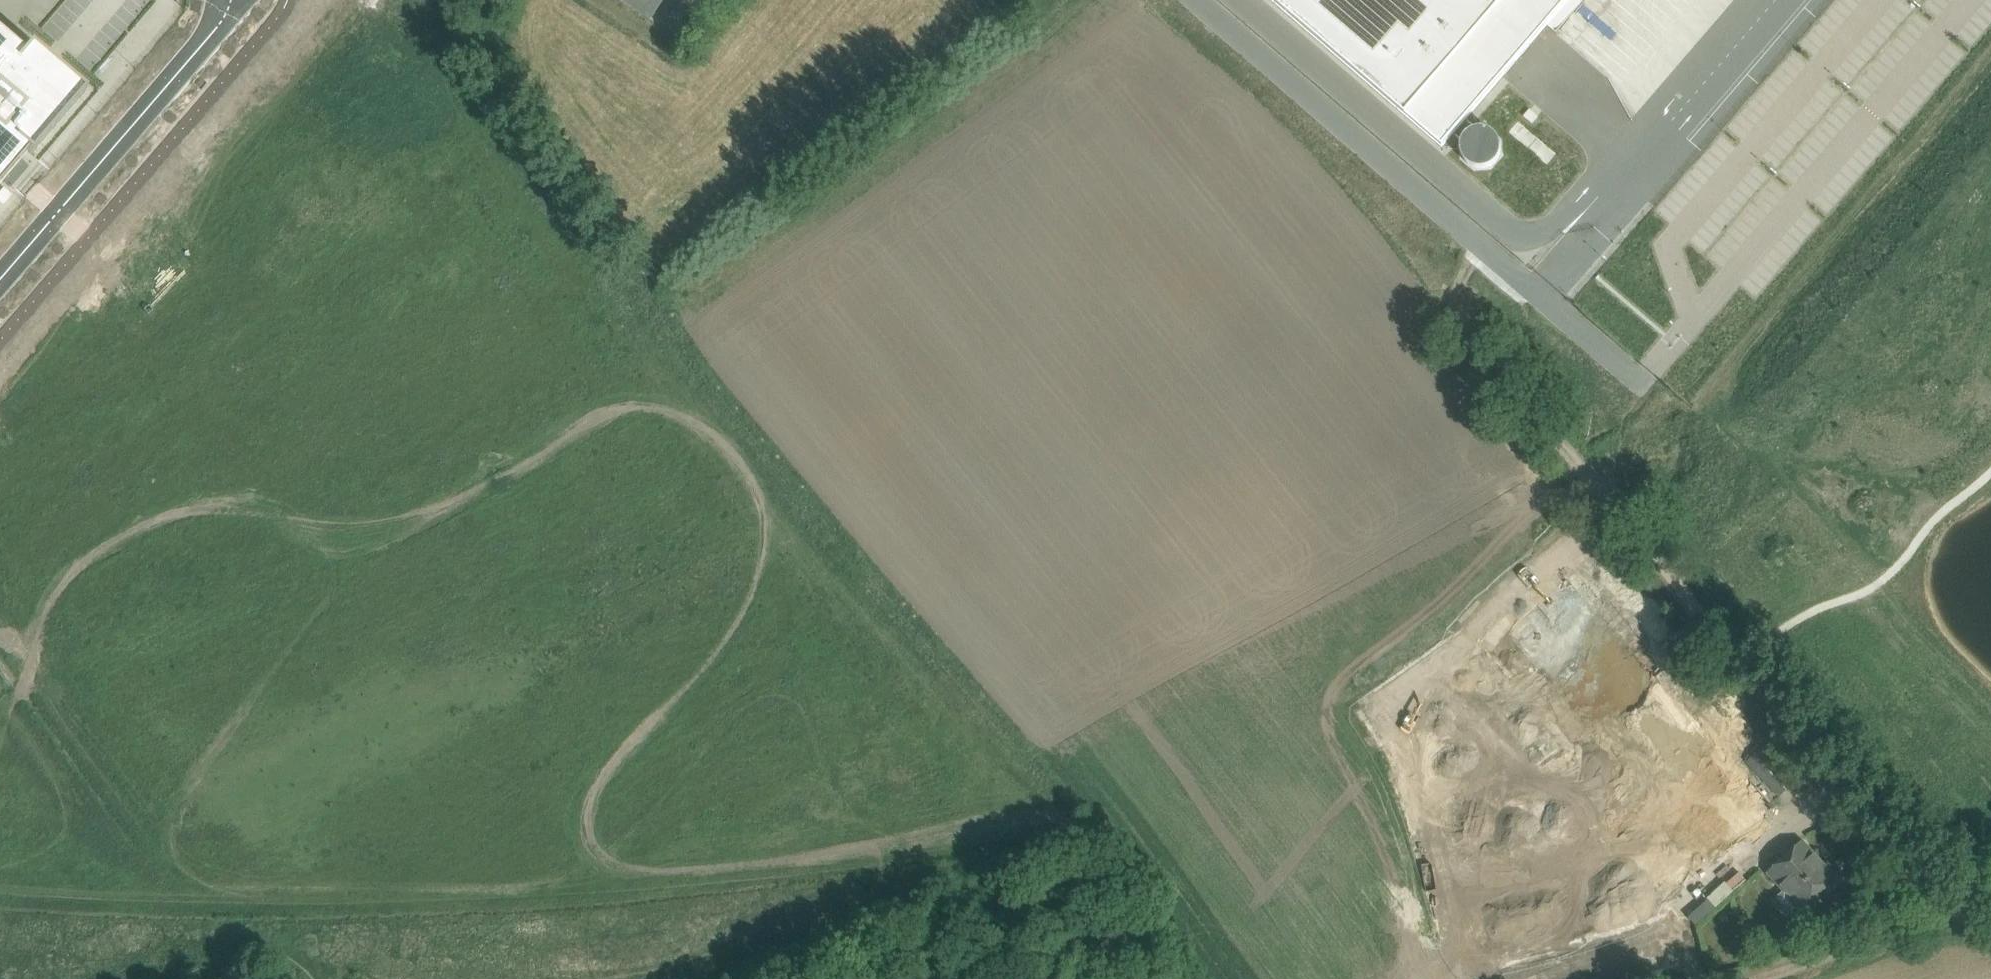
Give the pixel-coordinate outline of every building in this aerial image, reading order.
[(651,20),(664,0),(620,0),(651,20)] [(1442,148),(1547,26),(1556,34),(1585,0),(1270,0),(1442,148)] [(2,181),(20,159),(28,151),(31,154),(86,90),(31,43),(24,52),(0,32),(0,183),(2,181)] [(1460,146),(1460,150),(1461,154),(1463,158),(1465,161),(1468,164),(1471,166),(1475,168),(1479,169),(1483,169),(1487,168),(1490,166),(1494,164),(1496,161),(1499,158),(1500,154),(1501,150),(1501,146),(1500,143),(1498,139),(1496,136),(1493,133),(1490,131),(1486,129),(1483,128),(1479,128),(1475,129),(1471,131),(1468,133),(1465,135),(1463,139),(1461,142),(1460,146)] [(0,192),(0,202),(3,204),(11,195),(4,188),(0,192)] [(1802,843),(1769,873),(1785,890),(1774,900),(1792,919),(1803,910),(1835,880),(1822,865),(1819,868),(1812,860),(1815,857),(1802,843)]
